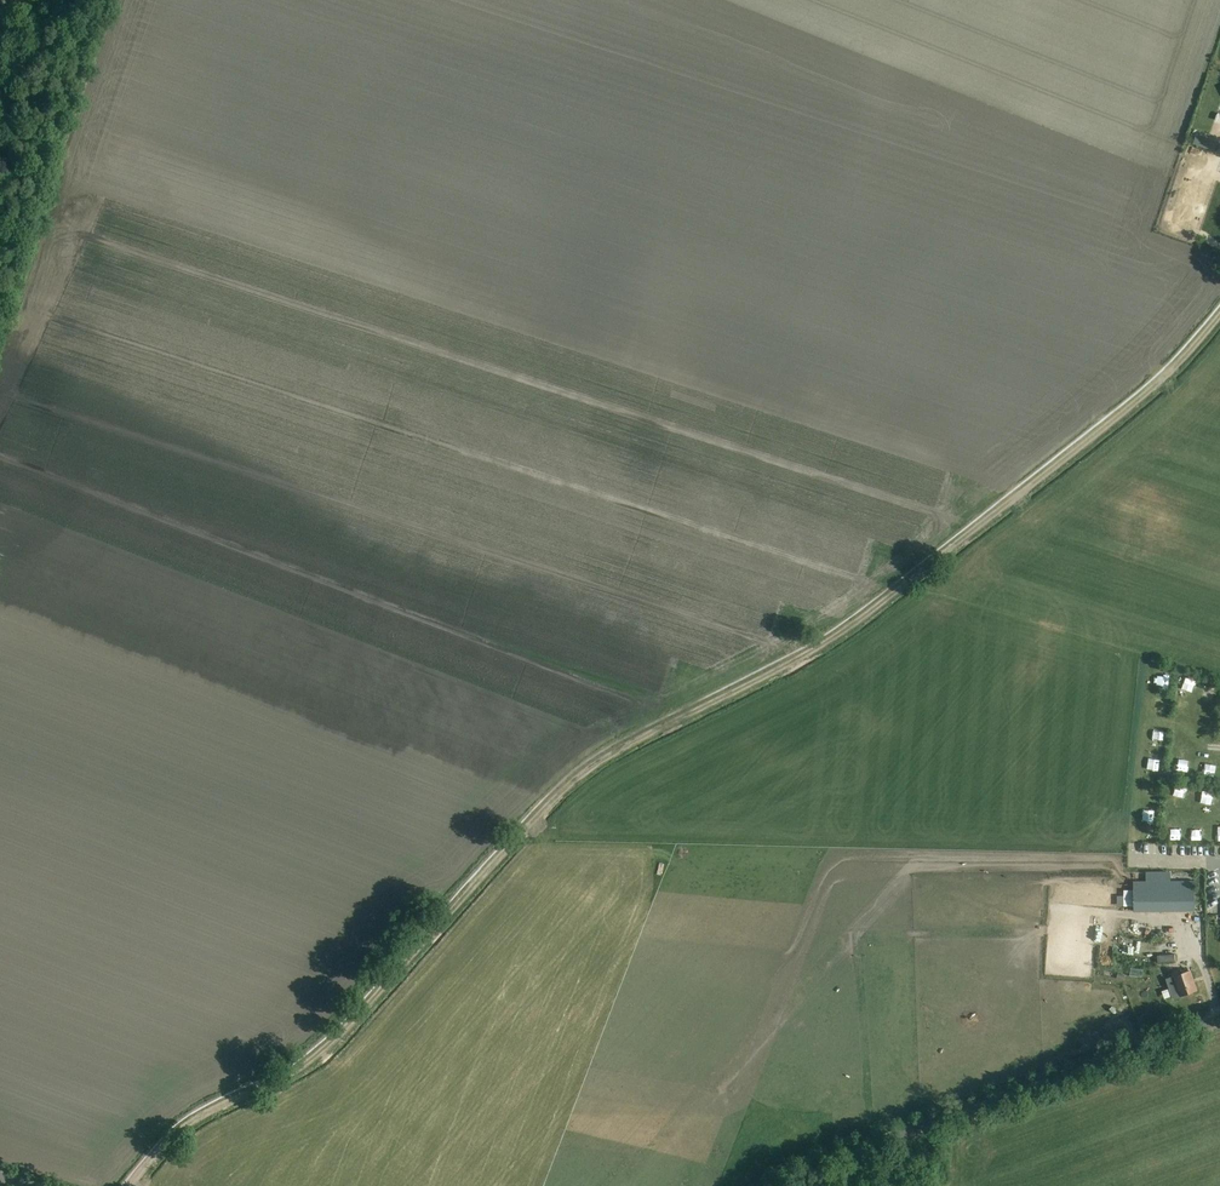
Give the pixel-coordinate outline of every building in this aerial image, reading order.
[(1213,704),(1211,712),(1219,714),(1219,705),(1213,704)] [(1155,755),(1152,772),(1163,773),(1166,756),(1155,755)] [(1200,777),(1210,778),(1212,770),(1202,768),(1200,777)] [(1131,911),(1193,911),(1193,881),(1131,881),(1131,911)] [(1197,990),(1191,971),(1170,978),(1174,988),(1177,987),(1180,996),(1197,990)] [(1171,984),(1155,981),(1151,1006),(1167,1008),(1171,984)]
